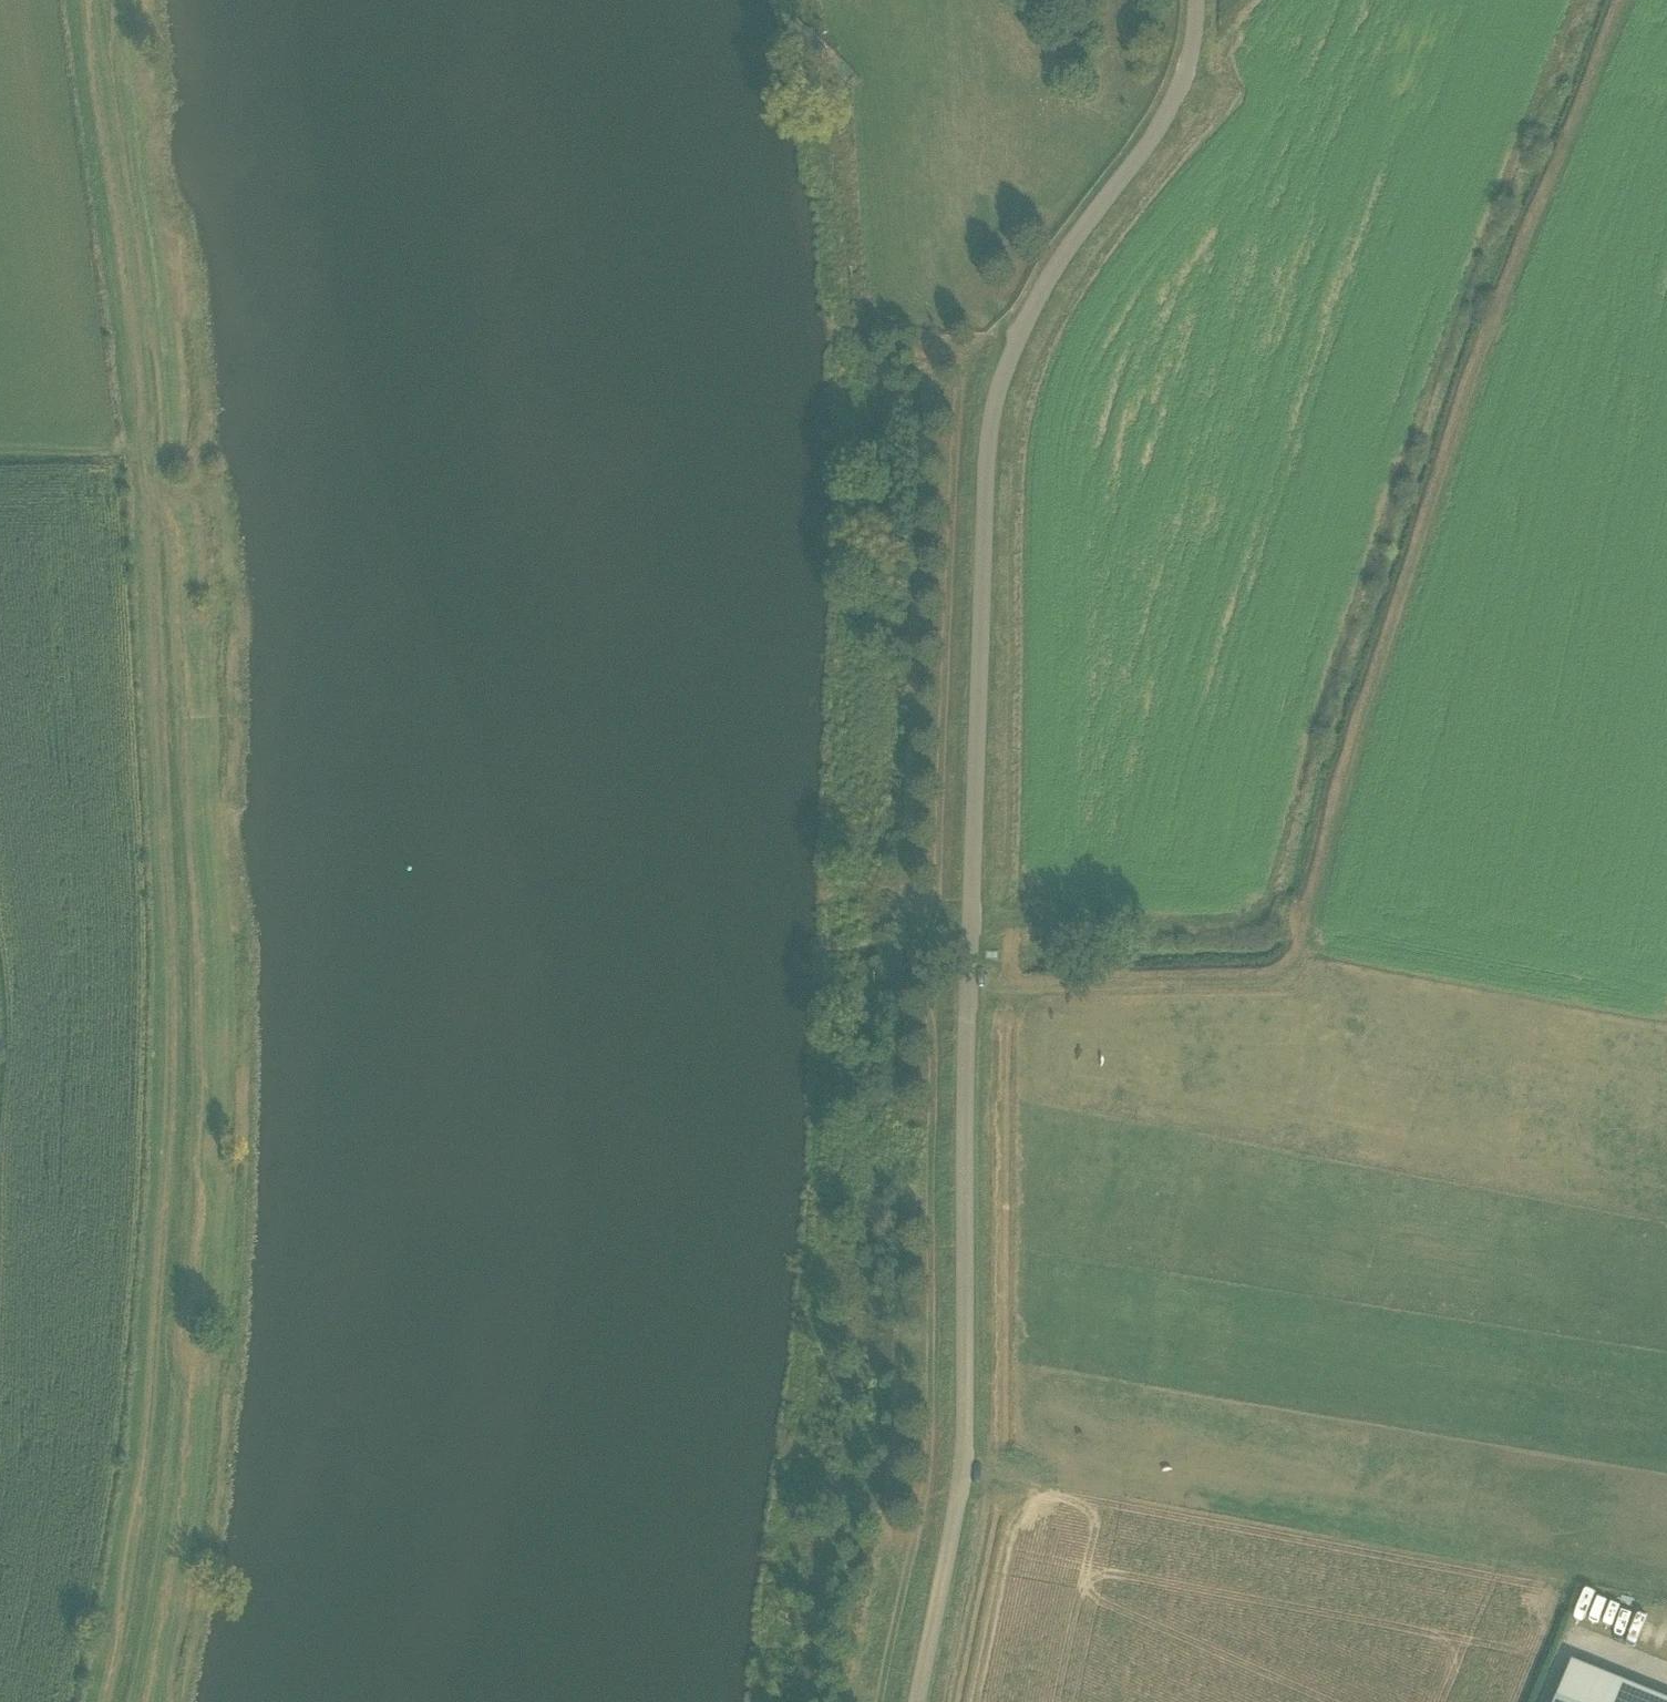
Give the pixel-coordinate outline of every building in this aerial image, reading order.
[(1554,1701),(1666,1701),(1666,1698),(1572,1659),(1554,1701)]
